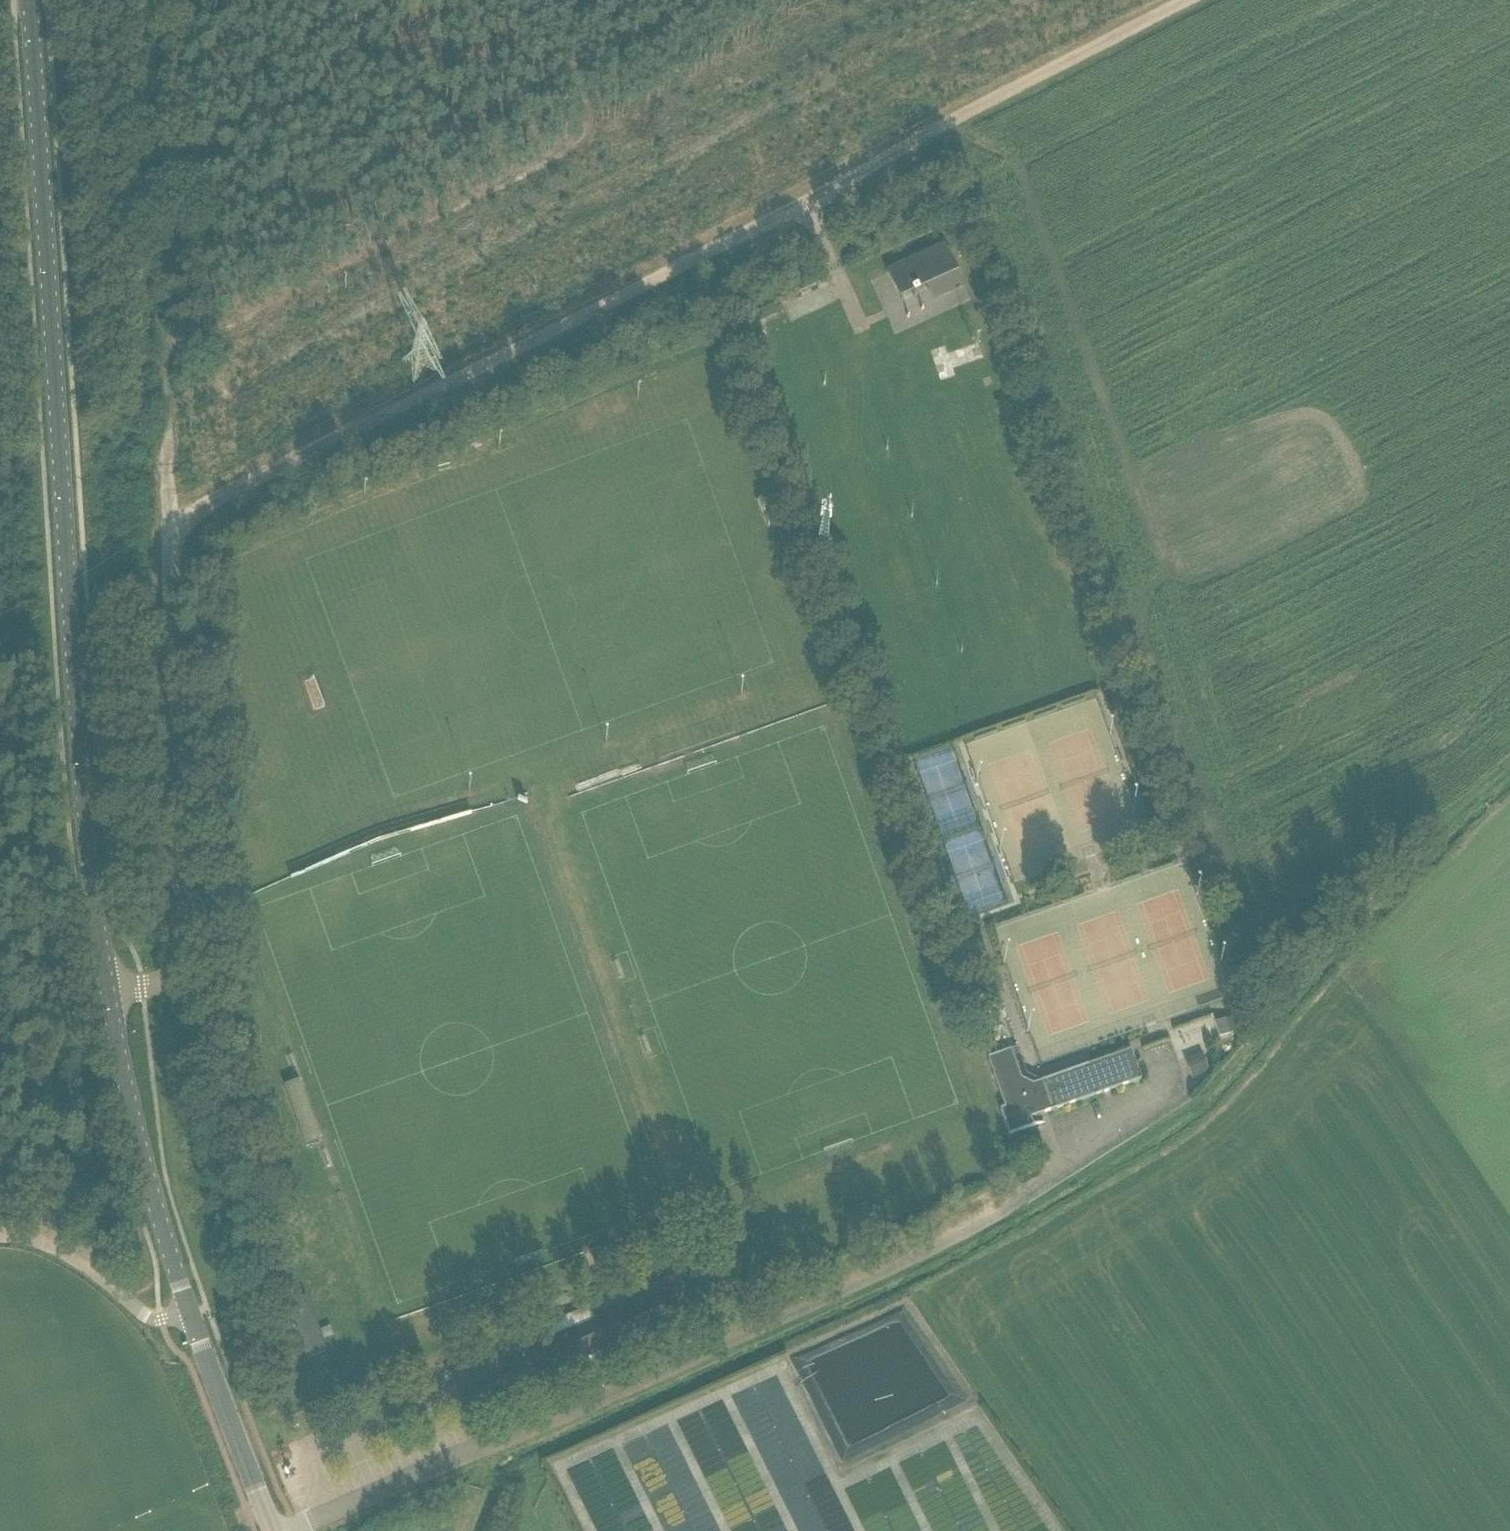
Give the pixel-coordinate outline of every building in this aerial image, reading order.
[(960,288),(942,249),(945,248),(944,246),(886,273),(886,274),(889,273),(901,299),(912,294),(914,297),(919,295),(917,292),(940,281),(946,294),(960,288)] [(1234,1016),(1214,1023),(1219,1038),(1239,1032),(1234,1016)] [(1057,1109),(1141,1080),(1131,1051),(1088,1066),(1033,1085),(1021,1078),(1011,1050),(987,1059),(1004,1108),(1000,1110),(1009,1135),(1033,1127),(1030,1118),(1057,1109)] [(1202,1055),(1187,1060),(1189,1065),(1192,1073),(1195,1079),(1208,1074),(1209,1073),(1206,1065),(1202,1055)] [(501,1327),(491,1331),(491,1333),(494,1339),(505,1335),(502,1327),(501,1327)]
